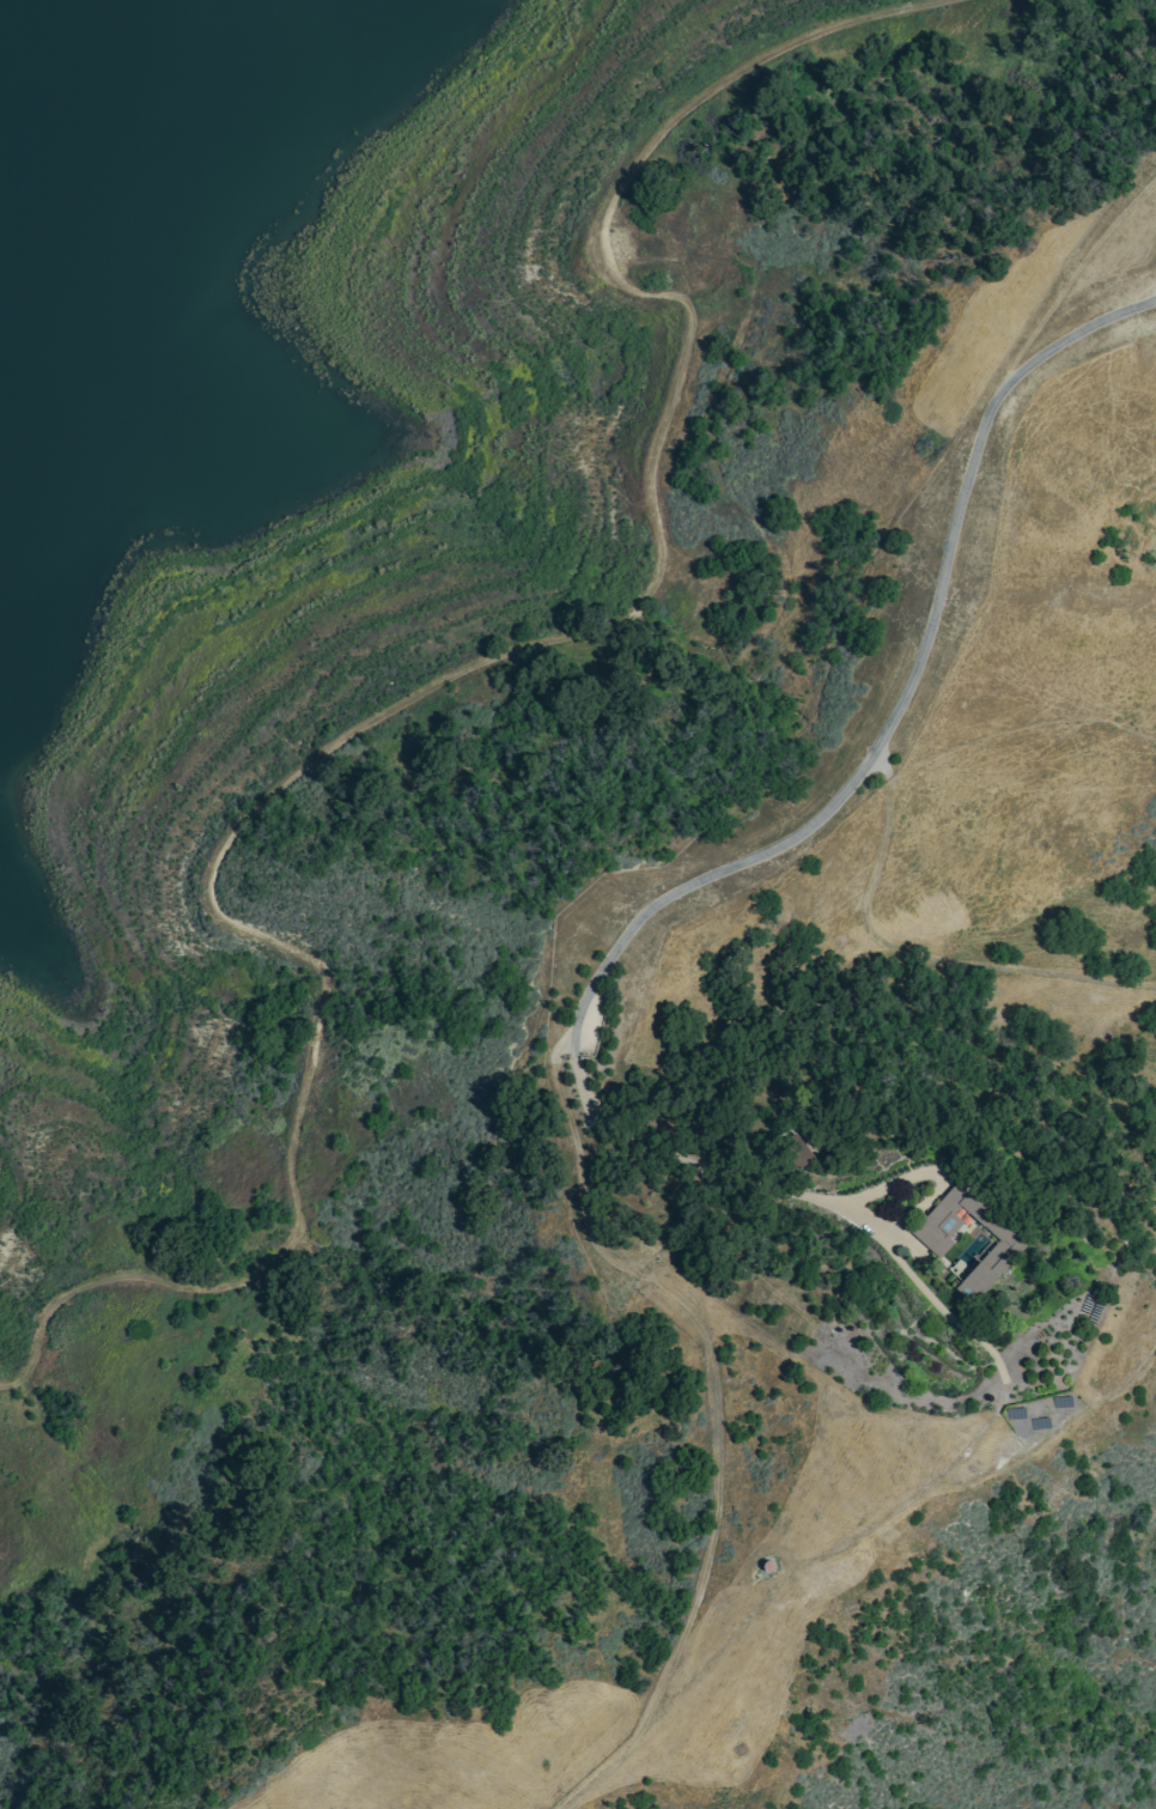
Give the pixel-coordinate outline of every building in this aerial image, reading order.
[(909,1228),(941,1265),(943,1264),(974,1299),(1010,1267),(1006,1262),(1021,1248),(961,1181),(909,1228)]
